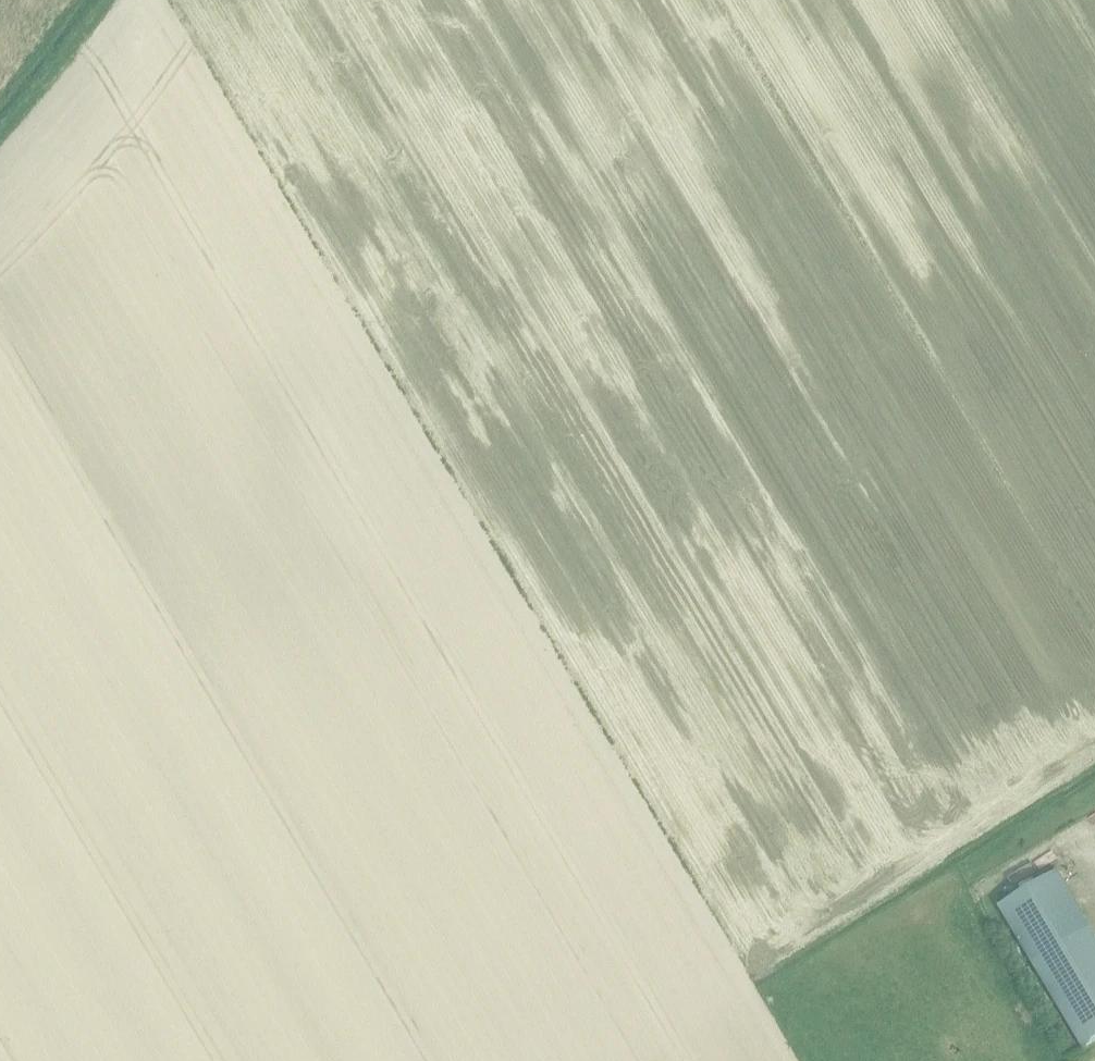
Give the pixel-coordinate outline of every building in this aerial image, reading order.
[(1094,833),(1094,824),(1085,827),(1087,835),(1094,833)] [(1056,871),(1000,904),(1081,1045),(1094,1037),(1094,938),(1056,871)]
